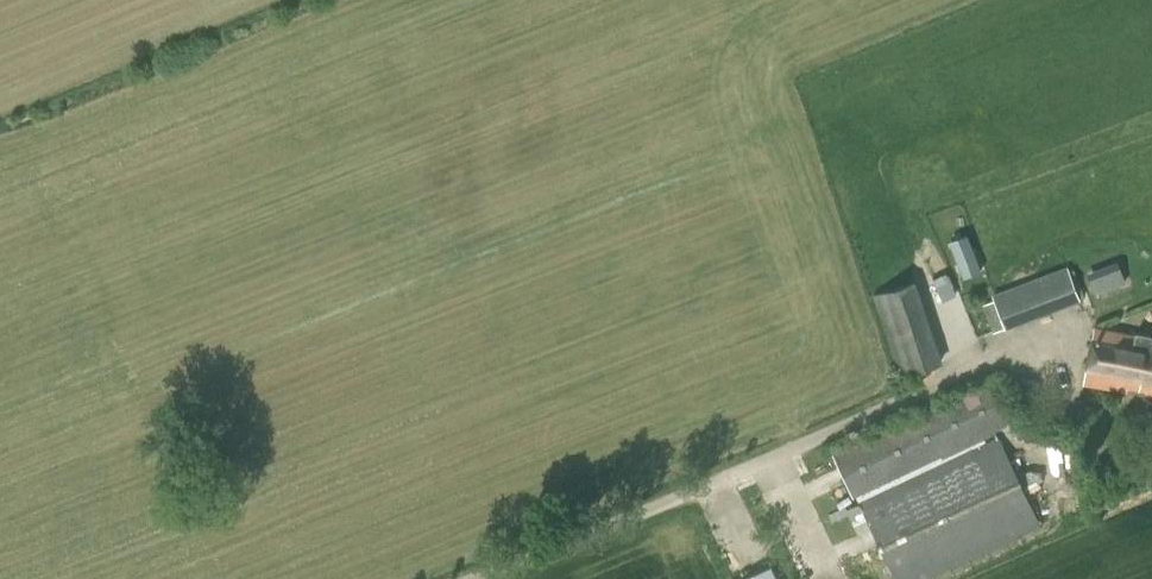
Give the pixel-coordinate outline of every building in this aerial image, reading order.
[(966,231),(948,238),(962,276),(980,269),(966,231)] [(1087,275),(1094,295),(1126,282),(1118,263),(1087,275)] [(1079,300),(1067,267),(992,296),(994,302),(982,307),(993,333),(1079,300)] [(946,273),(932,279),(939,294),(953,288),(946,273)] [(900,376),(943,362),(914,279),(874,294),(900,376)] [(1151,395),(1151,340),(1097,329),(1086,382),(1151,395)] [(833,454),(853,497),(1008,425),(987,381),(833,454)] [(859,502),(896,578),(927,578),(1041,524),(997,436),(859,502)]
